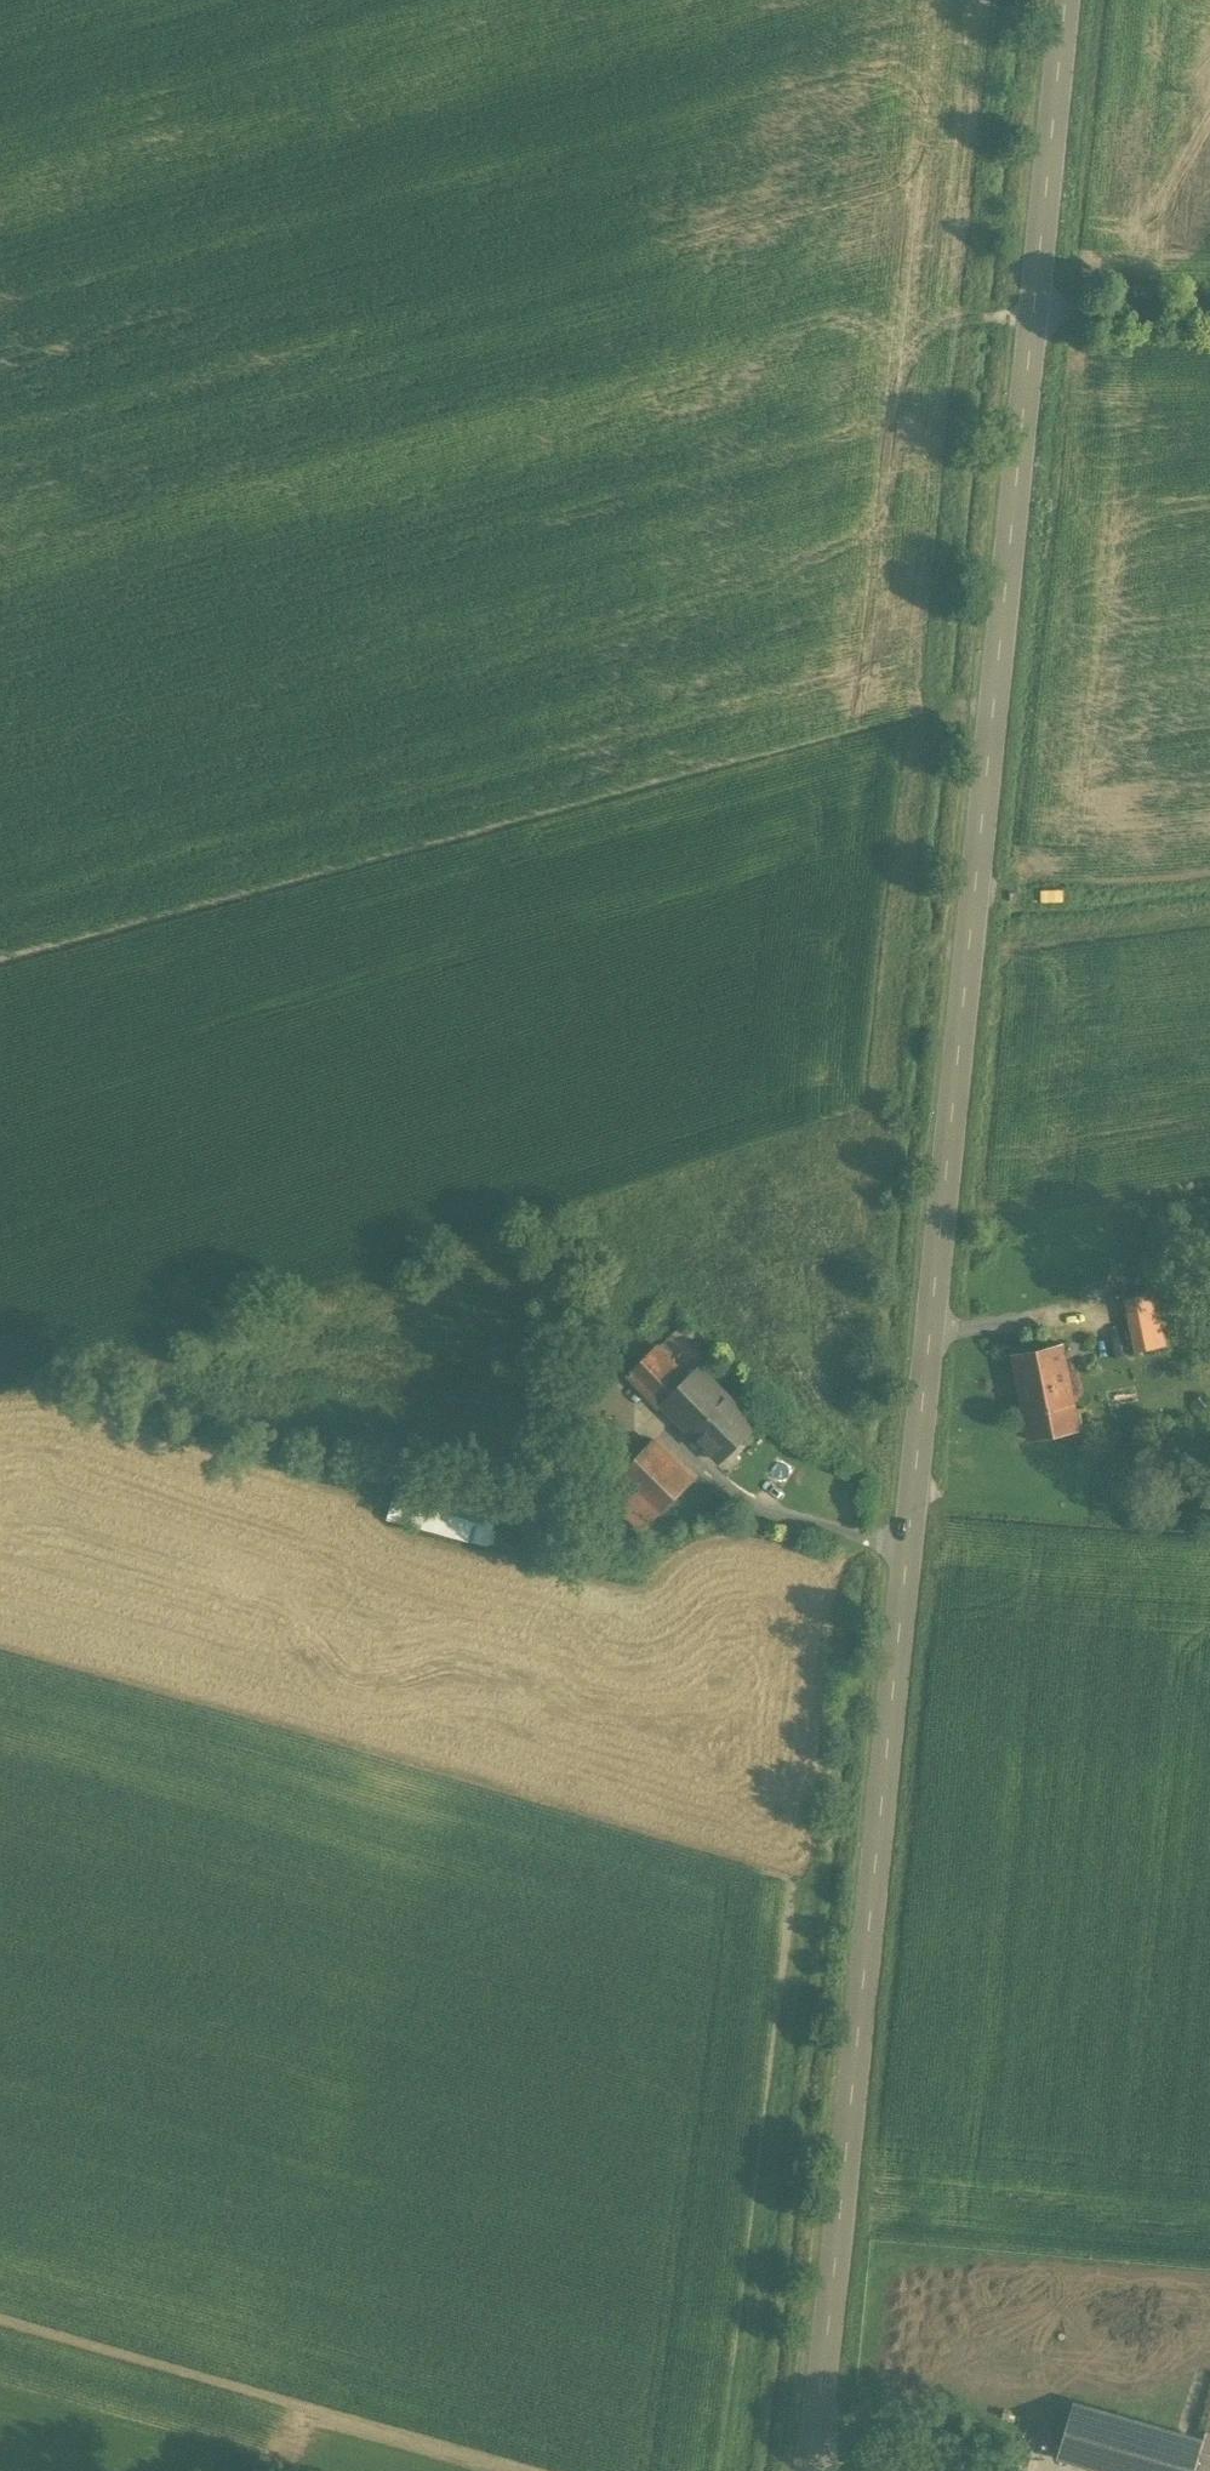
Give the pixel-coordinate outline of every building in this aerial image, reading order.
[(1014,890),(1002,889),(1001,901),(1013,902),(1014,890)] [(1156,1292),(1126,1297),(1137,1349),(1167,1344),(1156,1292)] [(1062,1343),(1011,1354),(1028,1439),(1094,1425),(1089,1401),(1074,1404),(1062,1343)] [(653,1348),(628,1373),(659,1403),(661,1401),(684,1379),(653,1348)] [(756,1425),(697,1366),(684,1379),(661,1401),(719,1461),(756,1425)] [(692,1478),(653,1439),(601,1490),(640,1530),(692,1478)] [(401,1483),(393,1520),(497,1543),(506,1505),(401,1483)] [(1073,2403),(1057,2456),(1108,2470),(1193,2470),(1202,2440),(1170,2431),(1073,2403)] [(1202,2440),(1193,2470),(1209,2470),(1209,2443),(1202,2440)]
